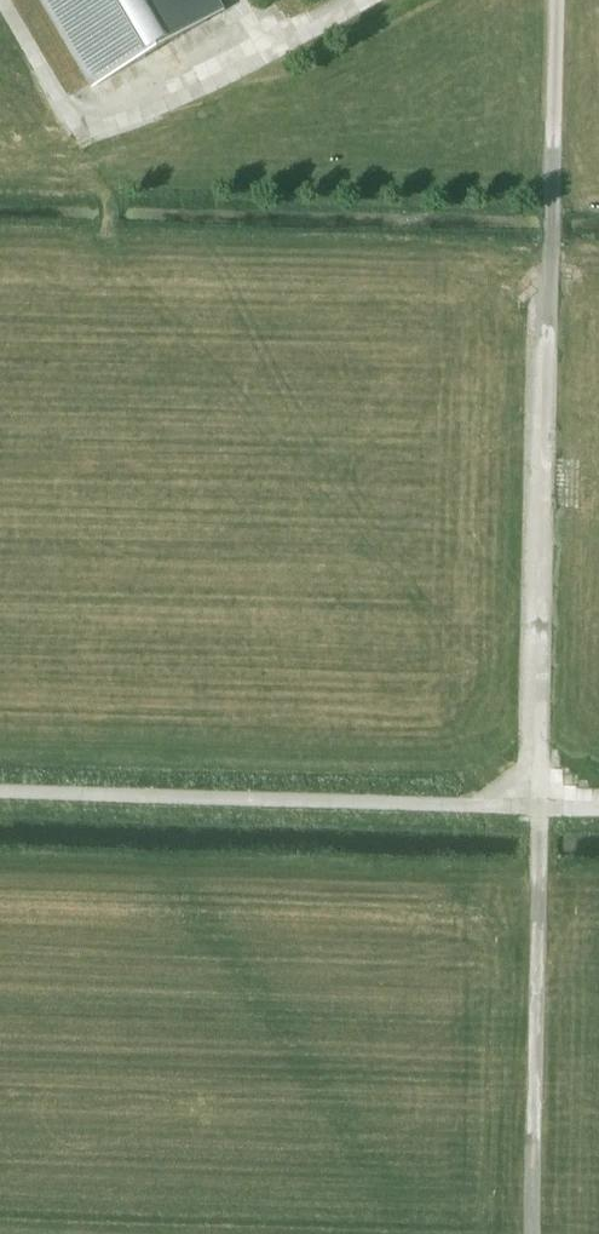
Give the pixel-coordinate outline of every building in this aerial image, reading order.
[(97,85),(219,13),(212,0),(47,0),(97,85)]
